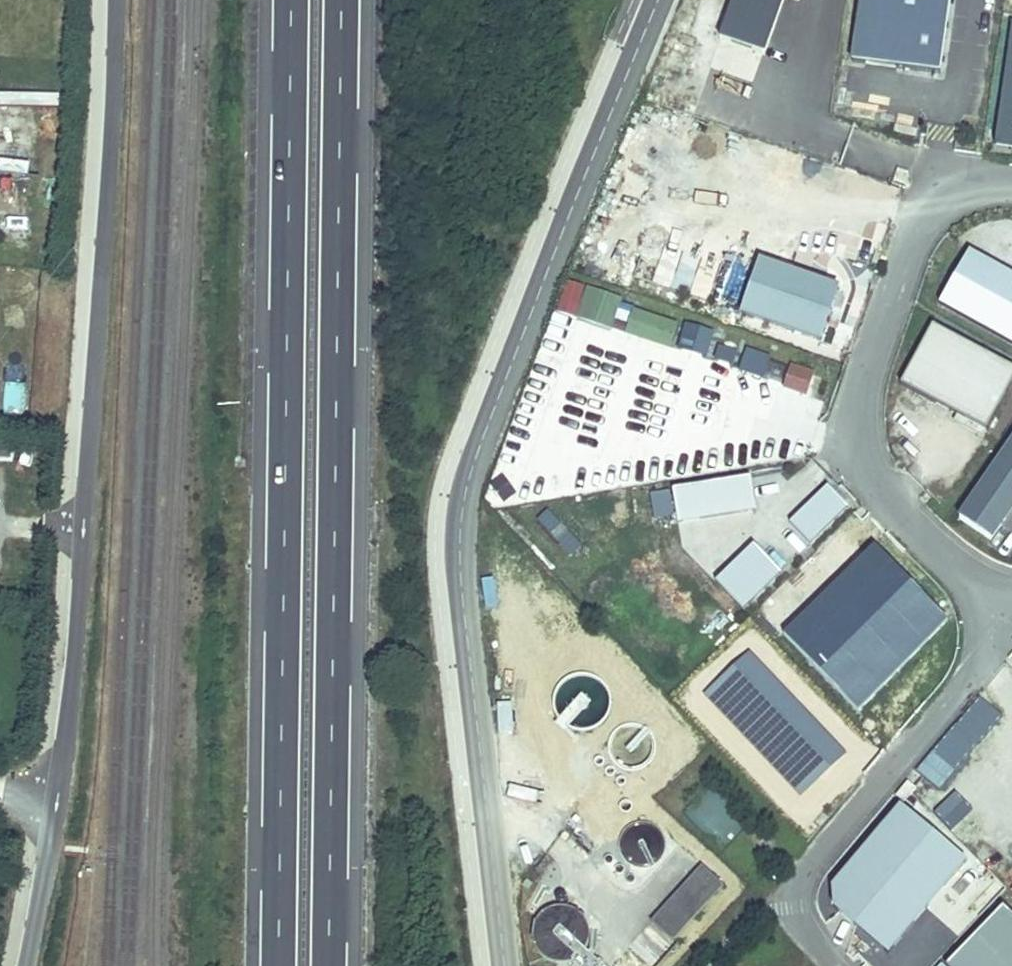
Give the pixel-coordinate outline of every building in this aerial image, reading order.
[(717,41),(759,56),(779,0),(731,0),(717,41)] [(947,0),(858,0),(849,64),(937,76),(947,0)] [(1008,25),(991,145),(1011,148),(1011,26),(1008,25)] [(36,228),(13,227),(12,239),(36,240),(36,228)] [(966,253),(936,306),(1011,349),(1011,279),(966,253)] [(817,342),(835,291),(758,265),(741,317),(817,342)] [(580,319),(590,290),(585,289),(575,317),(580,319)] [(685,322),(677,348),(707,357),(715,331),(685,322)] [(1011,379),(1011,371),(929,327),(897,386),(984,432),(1011,379)] [(714,362),(736,366),(739,351),(717,347),(714,362)] [(761,377),(767,360),(743,352),(738,369),(761,377)] [(803,396),(810,375),(788,368),(781,389),(803,396)] [(592,404),(595,382),(561,377),(558,399),(592,404)] [(1011,508),(1011,441),(957,521),(988,543),(1011,508)] [(530,458),(538,479),(552,473),(544,453),(530,458)] [(753,512),(747,479),(673,491),(679,524),(753,512)] [(809,543),(845,508),(825,488),(789,523),(809,543)] [(674,517),(670,493),(647,496),(651,521),(674,517)] [(549,511),(536,522),(568,558),(580,547),(549,511)] [(858,712),(950,621),(874,545),(782,636),(858,712)] [(740,606),(775,571),(751,546),(715,581),(740,606)] [(841,755),(748,657),(704,699),(797,797),(841,755)] [(885,956),(963,863),(898,808),(829,889),(831,910),(885,956)] [(633,868),(640,869),(648,868),(654,865),(660,860),(663,854),(665,846),(664,839),(660,832),(655,827),(649,823),(641,822),(634,823),(627,826),(622,831),(618,838),(617,845),(618,852),(621,859),(626,865),(633,868)] [(651,922),(672,941),(722,885),(700,866),(651,922)] [(559,905),(561,905),(564,904),(566,902),(567,899),(566,896),(564,894),(561,893),(559,894),(556,895),(555,898),(555,901),(556,903),(559,905)] [(559,965),(567,964),(573,962),(580,958),(585,952),(588,945),(589,938),(589,931),(587,924),(583,918),(578,913),(572,910),(565,908),(558,908),(551,909),(544,912),(539,917),(535,923),(532,930),(532,937),(533,944),(536,951),(540,956),(546,961),(552,964),(559,965)] [(1000,909),(945,965),(1011,965),(1011,921),(1000,909)] [(573,962),(578,965),(599,965),(585,952),(580,958),(573,962)]
